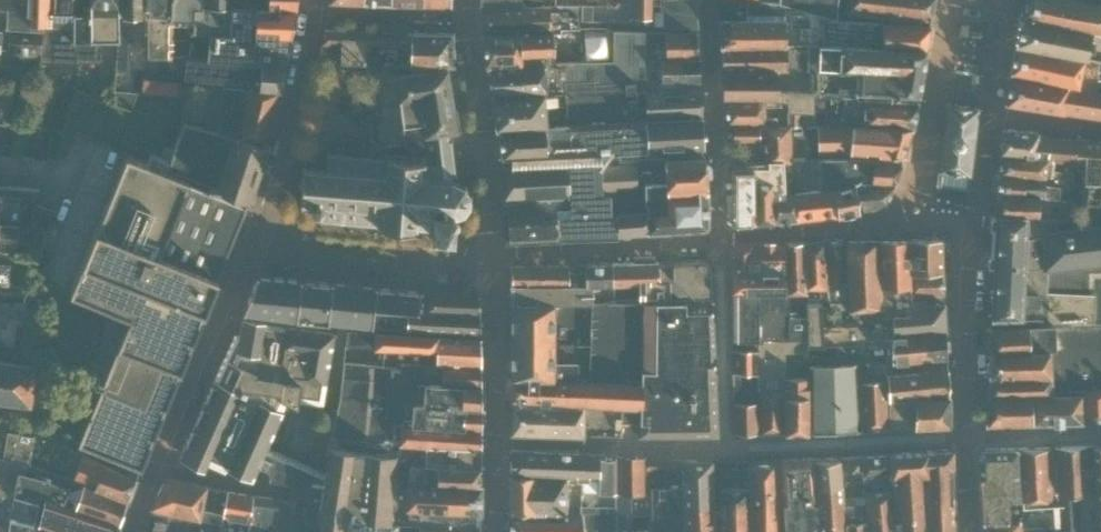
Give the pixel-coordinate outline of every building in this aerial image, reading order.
[(27,30),(29,0),(0,0),(0,28),(8,29),(27,30)] [(43,24),(50,25),(49,17),(50,0),(29,0),(27,30),(42,31),(43,24)] [(89,15),(80,15),(79,27),(75,28),(74,39),(58,39),(58,46),(41,45),(40,54),(40,63),(79,64),(80,61),(79,61),(79,57),(99,57),(100,40),(118,41),(119,41),(118,18),(118,0),(90,0),(89,15)] [(90,0),(71,0),(70,14),(73,14),(73,26),(51,25),(50,25),(43,24),(42,31),(41,45),(58,46),(58,39),(74,39),(75,28),(79,27),(80,15),(89,15),(90,0)] [(51,17),(51,25),(73,26),(73,14),(70,14),(71,0),(52,0),(51,17)] [(118,41),(115,72),(129,72),(132,35),(130,35),(129,18),(142,18),(142,9),(142,0),(118,0),(118,18),(119,41),(118,41)] [(144,39),(144,55),(170,56),(170,9),(170,0),(142,0),(142,9),(142,18),(142,39),(144,39)] [(187,57),(207,59),(209,34),(193,33),(194,17),(195,8),(205,9),(205,6),(202,6),(202,0),(170,0),(170,9),(170,56),(187,57)] [(202,6),(205,6),(205,9),(195,8),(194,17),(193,33),(209,34),(231,35),(232,9),(233,0),(202,0),(202,6)] [(232,9),(266,9),(266,0),(233,0),(232,9)] [(266,9),(296,10),(297,0),(266,0),(266,9)] [(635,18),(651,18),(652,0),(635,0),(635,18)] [(693,0),(662,0),(662,17),(662,27),(696,27),(693,0)] [(808,46),(808,44),(825,45),(825,30),(802,30),(790,31),(789,36),(785,36),(785,19),(746,19),(746,0),(744,0),(717,0),(719,20),(722,46),(731,46),(787,45),(808,46)] [(838,0),(779,0),(778,3),(836,19),(837,17),(838,0)] [(934,0),(847,0),(846,13),(885,17),(922,17),(931,19),(934,0)] [(1021,16),(1100,31),(1100,2),(1089,0),(1024,0),(1021,16)] [(557,5),(551,5),(547,5),(529,6),(522,6),(481,7),(481,8),(481,17),(482,31),(579,27),(578,6),(557,5)] [(581,6),(581,14),(592,14),(592,6),(581,6)] [(266,9),(232,9),(231,35),(209,34),(207,59),(286,65),(296,10),(266,9)] [(581,14),(581,22),(592,22),(592,14),(581,14)] [(1021,16),(1016,43),(1100,60),(1100,31),(1021,16)] [(840,45),(923,47),(926,47),(930,23),(921,22),(884,22),(883,22),(829,20),(828,45),(840,45)] [(0,28),(0,41),(8,42),(8,29),(0,28)] [(40,54),(41,45),(42,31),(27,30),(8,29),(8,42),(7,52),(40,54)] [(411,32),(324,30),(318,63),(410,64),(411,32)] [(553,31),(521,31),(522,56),(553,55),(553,31)] [(645,32),(645,43),(666,43),(666,53),(652,53),(652,59),(698,58),(696,31),(645,32)] [(424,64),(454,65),(454,60),(452,34),(451,33),(411,32),(410,64),(424,64)] [(487,64),(522,64),(521,32),(482,33),(487,64)] [(1016,43),(1011,72),(1067,84),(1100,90),(1100,60),(1016,43)] [(814,90),(814,96),(864,97),(916,98),(917,92),(918,92),(926,47),(923,47),(840,45),(828,45),(825,45),(808,44),(808,46),(807,70),(809,70),(809,90),(814,90)] [(807,70),(808,46),(787,45),(731,46),(722,46),(724,70),(733,70),(778,70),(807,70)] [(207,59),(187,57),(184,79),(259,86),(259,89),(281,90),(286,65),(207,59)] [(699,58),(698,58),(652,59),(652,69),(662,70),(662,81),(661,81),(661,83),(700,82),(699,58)] [(501,96),(546,94),(544,63),(522,64),(487,64),(492,97),(501,96)] [(342,70),(328,67),(321,97),(336,100),(342,70)] [(399,102),(404,138),(451,132),(460,130),(457,108),(454,108),(448,67),(393,74),(397,102),(399,102)] [(814,96),(814,90),(809,90),(779,90),(778,70),(733,70),(724,70),(725,97),(738,97),(777,97),(777,100),(788,100),(788,105),(788,110),(789,110),(814,111),(814,96)] [(1011,72),(1006,102),(1063,111),(1078,113),(1100,117),(1100,90),(1067,84),(1011,72)] [(492,97),(497,129),(565,125),(573,124),(574,123),(597,122),(597,121),(646,119),(646,120),(652,120),(652,119),(651,93),(651,88),(642,88),(641,79),(641,78),(595,82),(594,78),(564,79),(564,93),(546,94),(501,96),(492,97)] [(164,85),(155,84),(154,94),(163,95),(164,85)] [(164,85),(163,95),(171,96),(172,85),(164,85)] [(233,136),(233,135),(267,146),(281,92),(222,87),(218,131),(233,136)] [(114,90),(112,101),(130,108),(136,91),(114,90)] [(700,90),(651,93),(652,119),(702,117),(700,90)] [(850,149),(853,124),(863,125),(912,127),(917,99),(916,98),(864,97),(814,96),(814,111),(814,126),(817,126),(817,136),(816,136),(817,141),(818,151),(850,149)] [(777,97),(738,97),(725,97),(727,126),(730,125),(758,126),(764,126),(777,126),(777,117),(766,118),(765,104),(768,106),(781,105),(788,105),(788,100),(777,100),(777,97)] [(936,186),(968,190),(978,105),(975,105),(975,106),(969,105),(966,104),(966,105),(959,104),(959,103),(955,103),(955,104),(950,103),(950,102),(946,102),(936,186)] [(814,111),(789,110),(788,110),(787,126),(790,126),(790,127),(800,126),(806,126),(814,126),(814,111)] [(652,119),(652,120),(646,120),(648,151),(705,149),(703,117),(702,117),(652,119)] [(497,129),(501,159),(511,158),(512,166),(523,166),(601,161),(619,160),(618,152),(648,151),(646,120),(646,119),(597,121),(597,122),(574,123),(573,124),(565,125),(497,129)] [(233,136),(218,131),(183,122),(168,168),(216,188),(219,191),(249,202),(267,146),(233,135),(233,136)] [(849,152),(903,154),(912,127),(863,125),(853,124),(850,149),(849,152)] [(758,126),(730,125),(727,126),(729,141),(759,140),(759,131),(758,126)] [(765,161),(791,160),(790,127),(790,126),(787,126),(777,126),(764,126),(765,161)] [(791,160),(807,159),(807,157),(806,131),(800,131),(800,126),(790,127),(791,160)] [(1037,135),(1037,131),(1002,129),(1000,153),(1047,157),(1054,157),(1055,151),(1048,150),(1049,136),(1037,135)] [(315,212),(320,212),(320,216),(318,216),(318,220),(320,220),(319,222),(323,222),(323,220),(340,222),(340,224),(343,224),(343,222),(360,223),(360,225),(363,226),(363,224),(379,225),(379,227),(380,227),(380,228),(383,228),(394,229),(396,229),(396,227),(401,228),(401,230),(403,230),(413,230),(413,231),(417,231),(418,228),(429,229),(429,231),(430,231),(430,232),(435,232),(447,233),(452,234),(452,233),(453,233),(453,228),(452,228),(453,227),(457,226),(459,222),(457,218),(453,217),(454,216),(454,215),(462,213),(463,214),(465,213),(464,211),(469,205),(470,206),(471,203),(470,203),(471,195),(472,195),(472,192),(470,192),(466,185),(467,184),(465,182),(464,184),(457,181),(451,132),(404,138),(404,143),(379,146),(380,157),(327,152),(325,152),(324,167),(305,165),(305,164),(303,164),(300,202),(300,203),(304,203),(313,203),(312,208),(315,212)] [(1049,136),(1048,150),(1055,151),(1054,157),(1075,158),(1076,139),(1049,136)] [(1076,139),(1075,158),(1075,164),(1078,164),(1078,210),(1100,211),(1100,141),(1076,139)] [(47,147),(36,146),(35,156),(47,157),(47,147)] [(1047,157),(1000,153),(999,171),(1045,175),(1044,182),(1052,182),(1055,171),(1053,171),(1054,157),(1047,157)] [(127,154),(71,291),(130,315),(79,441),(141,466),(217,280),(202,273),(230,203),(246,209),(248,204),(127,154)] [(834,187),(855,182),(897,174),(902,158),(847,156),(807,157),(807,159),(791,160),(792,162),(793,174),(797,174),(798,191),(834,187)] [(662,192),(707,191),(705,157),(704,157),(661,158),(662,192)] [(999,171),(998,194),(1059,197),(1075,198),(1074,188),(1075,164),(1075,158),(1054,157),(1053,171),(1055,171),(1052,182),(1044,182),(1045,175),(999,171)] [(603,194),(610,194),(611,214),(617,214),(647,212),(664,211),(662,192),(661,158),(601,161),(603,194)] [(792,162),(791,160),(765,161),(766,161),(760,161),(760,166),(753,166),(753,217),(753,219),(753,222),(773,221),(772,197),(785,197),(784,175),(793,174),(792,162)] [(502,167),(505,199),(567,196),(569,196),(603,194),(601,161),(523,166),(512,166),(502,167)] [(753,217),(753,166),(732,167),(732,194),(727,194),(727,219),(729,223),(732,223),(753,222),(753,219),(753,217)] [(797,174),(793,174),(784,175),(785,197),(772,197),(773,221),(799,218),(798,191),(797,174)] [(894,182),(897,174),(855,182),(859,210),(871,207),(885,204),(895,183),(894,182)] [(859,210),(855,182),(834,187),(837,214),(859,210)] [(27,224),(36,205),(42,189),(0,185),(0,222),(27,224)] [(837,214),(834,187),(798,191),(799,218),(837,214)] [(664,211),(647,212),(648,231),(702,227),(708,221),(707,191),(662,192),(664,211)] [(557,216),(558,235),(618,233),(617,214),(611,214),(610,194),(603,194),(569,196),(570,215),(557,216)] [(1059,197),(998,194),(997,214),(1038,217),(1050,217),(1074,218),(1075,198),(1059,197)] [(567,196),(505,199),(506,218),(507,218),(507,238),(558,235),(557,216),(570,215),(569,196),(567,196)] [(12,256),(25,257),(34,258),(36,253),(49,210),(36,205),(27,224),(0,222),(0,251),(12,252),(12,256)] [(639,232),(648,231),(647,212),(617,214),(618,233),(639,232)] [(1049,229),(1050,217),(1038,217),(997,214),(996,214),(992,318),(1001,318),(1022,317),(1022,319),(1041,318),(1041,324),(1053,324),(1093,321),(1093,320),(1100,320),(1100,223),(1049,229)] [(909,238),(910,273),(942,271),(941,237),(909,238)] [(909,238),(878,239),(880,289),(910,288),(910,273),(909,238)] [(880,289),(878,239),(847,240),(848,266),(844,267),(846,300),(847,312),(881,310),(880,289)] [(804,241),(806,288),(807,303),(828,301),(825,240),(804,241)] [(828,301),(846,300),(844,267),(843,240),(825,240),(828,301)] [(787,250),(788,290),(788,303),(807,303),(806,288),(804,241),(787,241),(787,250)] [(731,268),(785,266),(784,251),(784,242),(731,242),(731,268)] [(8,284),(11,256),(0,255),(0,283),(8,284)] [(671,302),(671,298),(669,280),(659,280),(658,261),(655,261),(655,256),(634,257),(634,261),(611,262),(613,282),(613,294),(613,302),(671,302)] [(659,280),(669,280),(671,298),(702,295),(711,294),(711,285),(710,266),(710,264),(708,265),(702,259),(702,258),(658,261),(659,280)] [(591,283),(613,282),(611,262),(585,263),(585,283),(591,283)] [(510,265),(511,284),(585,283),(585,263),(568,264),(510,265)] [(731,268),(732,292),(786,290),(785,266),(731,268)] [(910,288),(910,295),(943,293),(942,271),(910,273),(910,288)] [(347,285),(347,284),(257,276),(243,310),(297,318),(343,323),(343,324),(373,326),(375,309),(378,310),(420,311),(421,293),(421,292),(347,285)] [(591,283),(591,288),(598,294),(613,294),(613,282),(591,283)] [(24,305),(26,286),(8,284),(0,283),(0,303),(24,305)] [(589,302),(591,302),(591,288),(591,283),(585,283),(511,284),(511,303),(512,303),(512,304),(589,302)] [(910,288),(880,289),(881,310),(847,312),(846,300),(828,301),(828,309),(829,309),(832,309),(833,325),(864,324),(864,319),(895,317),(912,316),(911,300),(927,298),(944,298),(943,293),(910,295),(910,288)] [(732,292),(732,349),(757,349),(757,344),(763,344),(763,339),(808,338),(807,303),(788,303),(788,290),(786,290),(732,292)] [(421,293),(420,311),(480,314),(481,295),(427,292),(427,293),(421,293)] [(927,298),(911,300),(912,316),(895,317),(896,332),(945,330),(944,298),(927,298)] [(639,434),(640,435),(717,433),(712,300),(703,301),(686,301),(685,302),(671,302),(613,302),(591,302),(589,302),(512,304),(511,377),(512,377),(641,381),(639,434)] [(807,303),(808,338),(808,346),(823,345),(822,325),(833,325),(832,309),(829,309),(828,309),(828,301),(807,303)] [(376,326),(407,328),(407,329),(480,333),(480,314),(420,311),(378,310),(376,326)] [(311,486),(311,483),(314,467),(267,446),(288,401),(298,405),(298,402),(323,407),(335,333),(243,316),(238,343),(238,346),(240,348),(228,358),(224,357),(181,453),(206,465),(209,459),(252,478),(259,465),(271,470),(269,479),(311,486)] [(836,345),(857,344),(858,359),(858,360),(892,358),(892,362),(897,362),(896,332),(895,317),(864,319),(864,324),(833,325),(822,325),(823,345),(836,345)] [(1093,321),(1053,324),(1053,349),(1053,374),(1052,395),(1080,395),(1080,392),(1100,392),(1100,322),(1093,323),(1093,321)] [(1053,324),(1041,324),(1036,325),(1036,326),(1028,327),(1028,326),(991,328),(990,352),(1053,349),(1053,324)] [(399,366),(400,362),(420,363),(429,363),(436,364),(481,366),(481,338),(347,330),(346,346),(374,348),(374,349),(384,349),(383,365),(399,366)] [(917,360),(947,357),(945,330),(896,332),(897,362),(917,360)] [(757,349),(757,373),(758,391),(783,391),(784,399),(809,399),(809,378),(785,378),(785,353),(808,351),(808,348),(808,346),(808,338),(763,339),(763,344),(757,344),(757,349)] [(861,429),(858,381),(858,362),(856,362),(856,359),(858,359),(857,344),(836,345),(837,363),(809,365),(809,378),(809,399),(809,432),(861,429)] [(732,373),(757,373),(757,349),(732,349),(732,373)] [(989,377),(1053,374),(1053,349),(990,352),(989,377)] [(887,374),(887,380),(888,401),(914,398),(919,397),(939,395),(948,394),(947,357),(917,360),(918,371),(887,374)] [(856,362),(858,362),(858,381),(887,380),(887,374),(918,371),(917,360),(897,362),(892,362),(892,358),(858,360),(858,359),(856,359),(856,362)] [(28,407),(28,408),(51,410),(56,369),(52,369),(52,366),(34,360),(33,361),(34,361),(34,364),(0,359),(0,403),(28,407)] [(378,440),(378,446),(391,447),(391,442),(398,444),(407,444),(408,422),(421,423),(423,402),(414,402),(415,385),(419,382),(427,382),(429,363),(420,363),(400,362),(399,366),(383,365),(344,361),(341,399),(331,435),(378,440)] [(436,364),(429,363),(427,382),(481,386),(481,366),(436,364)] [(734,433),(759,432),(758,391),(757,373),(732,373),(734,433)] [(988,396),(1032,395),(1052,395),(1053,374),(989,377),(988,396)] [(639,434),(641,381),(512,377),(512,378),(511,378),(511,400),(513,400),(513,401),(621,404),(620,434),(639,434)] [(887,380),(858,381),(861,429),(861,430),(889,427),(888,401),(887,380)] [(419,382),(415,385),(414,402),(423,402),(482,406),(481,386),(427,382),(419,382)] [(758,391),(759,432),(784,432),(784,399),(783,391),(758,391)] [(1080,395),(1081,421),(1100,420),(1100,392),(1080,392),(1080,395)] [(1032,395),(988,396),(989,424),(1033,422),(1032,395)] [(1033,422),(1081,421),(1080,395),(1052,395),(1032,395),(1033,422)] [(948,396),(939,396),(929,396),(919,397),(920,426),(949,424),(948,396)] [(920,426),(919,397),(914,398),(888,401),(889,427),(920,426)] [(809,399),(784,399),(784,432),(809,432),(809,399)] [(620,434),(621,404),(513,401),(512,401),(511,432),(583,434),(583,433),(620,434)] [(421,423),(482,427),(482,406),(423,402),(421,423)] [(482,447),(482,427),(421,423),(408,422),(407,444),(482,447)] [(0,459),(0,531),(7,531),(9,522),(12,509),(19,471),(27,473),(29,464),(34,436),(8,432),(2,457),(2,460),(0,459)] [(400,523),(400,522),(391,522),(393,505),(397,463),(398,448),(391,447),(378,446),(330,441),(330,447),(318,521),(322,522),(321,530),(322,531),(400,531),(400,523)] [(398,444),(391,442),(391,447),(398,448),(397,463),(408,464),(481,467),(482,447),(407,444),(398,444)] [(1092,445),(1093,454),(1096,493),(1099,531),(1100,531),(1100,444),(1092,445)] [(1092,445),(1055,447),(1056,460),(1058,504),(1059,531),(1060,531),(1081,531),(1078,495),(1096,493),(1093,454),(1092,445)] [(1050,447),(1017,448),(1019,507),(1058,504),(1056,460),(1050,460),(1050,456),(1050,447)] [(510,448),(510,473),(581,476),(580,508),(615,511),(615,490),(615,454),(600,452),(580,451),(510,448)] [(981,518),(1020,517),(1019,507),(1017,448),(998,448),(985,448),(983,449),(981,450),(980,451),(979,453),(978,455),(978,456),(978,466),(978,468),(979,468),(981,518)] [(952,449),(925,451),(931,531),(954,531),(953,512),(953,489),(952,449)] [(889,453),(896,531),(931,531),(925,451),(889,453)] [(866,510),(868,531),(896,531),(889,453),(862,455),(866,510)] [(84,483),(127,500),(136,478),(84,454),(72,478),(84,483)] [(615,490),(648,490),(647,471),(647,457),(615,454),(615,490)] [(815,458),(820,531),(849,531),(848,512),(866,510),(862,455),(840,457),(815,458)] [(682,473),(682,460),(647,457),(647,471),(682,473)] [(815,458),(815,457),(779,459),(780,467),(785,531),(820,531),(815,458)] [(750,485),(752,531),(780,531),(776,468),(775,459),(749,460),(750,485)] [(682,473),(683,531),(714,531),(711,460),(682,460),(682,473)] [(407,482),(408,464),(397,463),(393,505),(405,506),(406,507),(480,510),(481,486),(480,486),(407,482)] [(58,530),(37,523),(45,500),(63,505),(72,478),(29,464),(27,473),(19,471),(12,509),(9,522),(7,531),(57,531),(58,530)] [(481,467),(408,464),(407,482),(480,486),(481,467)] [(682,473),(647,471),(648,490),(648,513),(648,528),(648,531),(683,531),(682,473)] [(580,508),(581,476),(510,473),(510,509),(580,512),(580,508)] [(202,507),(207,486),(167,477),(151,507),(150,512),(176,519),(177,514),(189,516),(200,519),(200,517),(203,507),(202,507)] [(119,525),(127,500),(84,483),(72,478),(63,505),(119,525)] [(750,485),(721,486),(723,531),(752,531),(750,485)] [(202,507),(203,507),(200,517),(211,520),(221,522),(223,512),(227,491),(207,486),(202,507)] [(648,528),(631,530),(630,514),(648,513),(648,490),(615,490),(615,511),(615,517),(616,517),(616,530),(618,530),(618,531),(648,531),(648,528)] [(249,525),(253,496),(227,491),(223,512),(221,522),(220,531),(223,531),(248,531),(249,525)] [(266,528),(275,529),(280,501),(279,499),(253,496),(249,525),(266,528)] [(58,530),(64,531),(117,531),(119,525),(63,505),(45,500),(37,523),(58,530)] [(291,528),(292,528),(295,503),(280,501),(275,529),(275,531),(290,531),(291,528)] [(981,518),(982,531),(1060,531),(1059,531),(1058,504),(1019,507),(1020,517),(981,518)] [(400,522),(400,523),(480,525),(480,510),(406,507),(405,506),(393,505),(391,522),(400,522)] [(580,512),(510,509),(510,531),(618,531),(618,530),(616,530),(616,517),(615,517),(615,511),(580,508),(580,512)] [(866,510),(848,512),(849,531),(868,531),(866,510)] [(172,531),(184,531),(189,516),(177,514),(176,519),(176,520),(172,531)] [(220,531),(221,522),(211,520),(209,531),(220,531)] [(400,531),(480,531),(480,525),(400,523),(400,531)]
